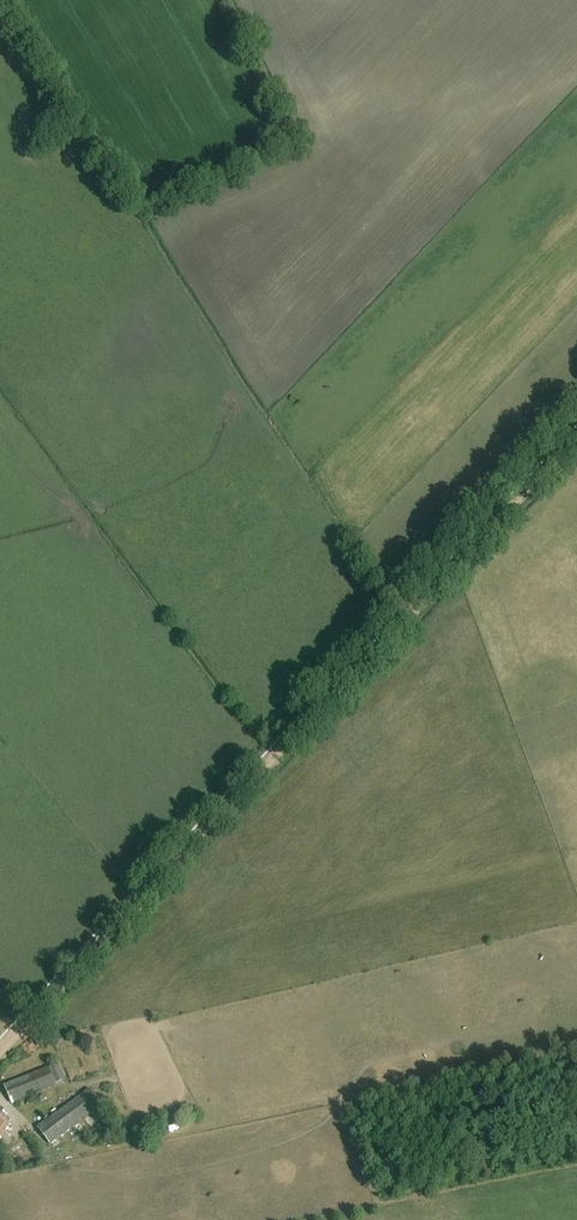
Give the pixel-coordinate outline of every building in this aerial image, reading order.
[(12,1106),(57,1087),(55,1084),(65,1080),(60,1070),(58,1064),(49,1067),(4,1086),(12,1106)] [(87,1119),(103,1107),(89,1089),(58,1113),(72,1131),(78,1139),(93,1127),(87,1119)] [(72,1131),(58,1113),(38,1129),(51,1146),(72,1131)] [(9,1126),(0,1116),(0,1136),(9,1126)] [(41,1161),(38,1154),(32,1157),(35,1163),(41,1161)]
